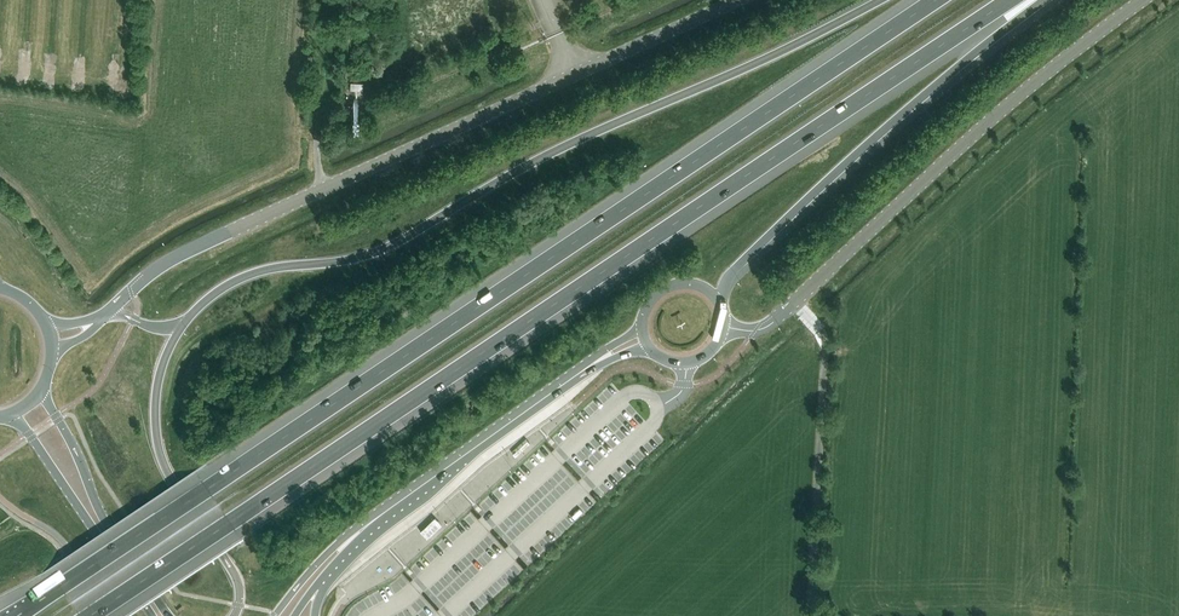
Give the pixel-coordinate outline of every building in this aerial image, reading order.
[(527,439),(512,453),(515,455),(529,442),(527,439)] [(434,517),(420,530),(426,537),(441,524),(434,517)]
